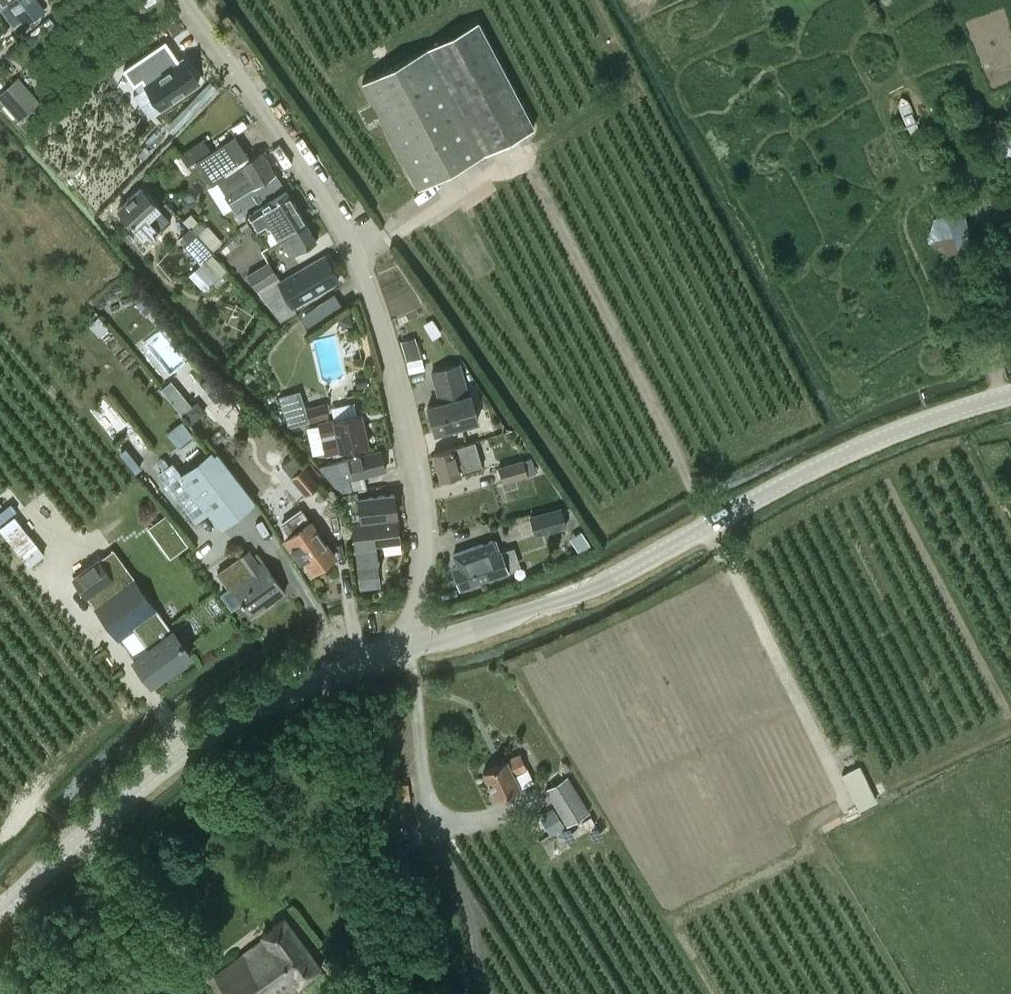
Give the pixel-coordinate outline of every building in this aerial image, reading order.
[(0,8),(0,10),(13,28),(22,21),(25,25),(45,9),(37,0),(11,0),(0,8)] [(420,187),(485,153),(533,127),(477,21),(429,45),(363,79),(420,187)] [(161,107),(200,82),(183,56),(177,60),(164,41),(123,68),(134,85),(142,79),(161,107)] [(13,82),(0,94),(0,100),(19,121),(35,107),(13,82)] [(989,118),(987,148),(1010,149),(1010,119),(989,118)] [(211,185),(217,181),(233,208),(246,201),(249,206),(283,187),(276,173),(262,150),(250,158),(234,135),(195,160),(211,185)] [(141,189),(119,208),(150,240),(170,220),(141,189)] [(279,238),(305,223),(286,191),(254,211),(267,232),(273,228),(279,238)] [(930,199),(935,214),(935,215),(928,235),(930,243),(950,255),(958,249),(975,242),(965,215),(963,213),(957,197),(930,199)] [(995,227),(1010,275),(1010,221),(995,227)] [(315,239),(305,223),(279,238),(289,255),(315,239)] [(213,252),(190,227),(177,239),(200,263),(213,252)] [(281,281),(278,277),(256,290),(280,321),(296,311),(293,305),(339,279),(326,256),(281,281)] [(256,290),(278,277),(279,277),(269,261),(246,274),(256,290)] [(145,313),(153,306),(144,296),(136,303),(145,313)] [(406,357),(417,355),(415,338),(403,340),(406,357)] [(459,364),(431,371),(440,403),(427,407),(435,434),(478,422),(471,395),(467,395),(459,364)] [(368,385),(367,379),(355,382),(357,388),(368,385)] [(288,427),(329,416),(325,403),(306,408),(300,389),(279,395),(288,427)] [(89,410),(116,440),(134,424),(106,394),(89,410)] [(368,445),(361,412),(333,419),(318,422),(325,455),(340,451),(368,445)] [(178,445),(193,433),(182,419),(167,431),(178,445)] [(482,467),(474,441),(432,453),(440,480),(482,467)] [(357,490),(367,488),(363,476),(386,470),(380,450),(348,459),(318,466),(339,493),(357,490)] [(217,451),(185,476),(175,463),(161,474),(197,521),(210,511),(222,527),(256,501),(217,451)] [(502,483),(536,473),(531,457),(497,466),(502,483)] [(304,466),(290,477),(306,495),(318,485),(304,466)] [(348,505),(351,522),(361,521),(397,516),(394,494),(358,499),(357,490),(339,493),(348,505)] [(565,527),(560,507),(530,515),(536,535),(565,527)] [(309,521),(300,509),(281,522),(284,539),(299,561),(305,557),(315,570),(334,556),(309,521)] [(45,553),(15,515),(0,527),(0,529),(29,566),(45,553)] [(176,530),(165,516),(151,526),(161,541),(172,555),(186,545),(176,530)] [(381,587),(377,566),(379,566),(375,545),(400,542),(396,518),(351,525),(360,589),(381,587)] [(460,588),(489,579),(489,576),(514,569),(507,549),(502,551),(497,539),(451,555),(455,566),(453,567),(460,588)] [(156,609),(113,548),(70,577),(116,639),(133,626),(156,609)] [(266,607),(287,593),(264,560),(259,564),(250,550),(218,573),(229,589),(232,587),(251,613),(264,604),(266,607)] [(156,609),(133,626),(149,649),(132,661),(150,685),(191,657),(173,633),(156,609)] [(533,782),(521,754),(483,771),(496,799),(533,782)] [(842,775),(858,809),(876,800),(860,766),(842,775)] [(566,826),(590,812),(567,775),(544,790),(566,826)] [(554,809),(540,818),(551,834),(564,826),(554,809)] [(214,976),(227,993),(287,993),(299,986),(297,985),(320,969),(285,919),(260,935),(264,941),(214,976)]
